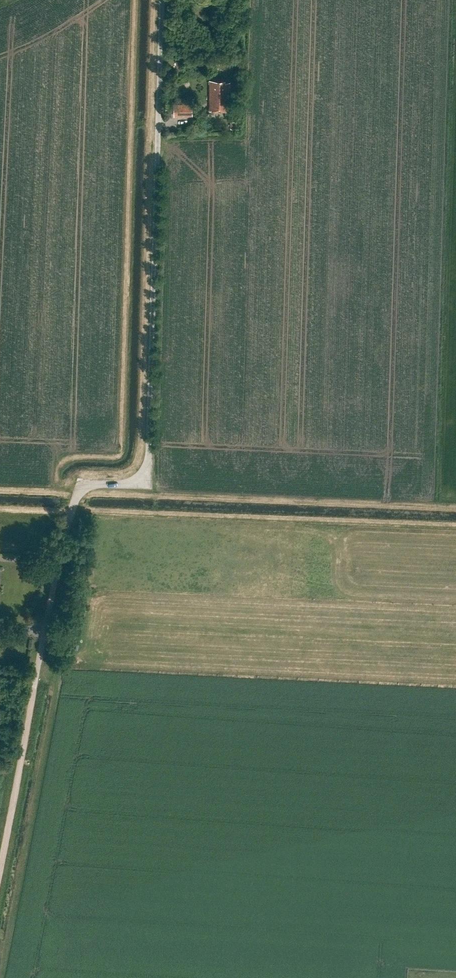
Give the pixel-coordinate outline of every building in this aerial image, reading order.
[(210,80),(210,111),(230,111),(231,83),(225,83),(225,80),(210,80)] [(175,104),(175,116),(193,115),(192,104),(175,104)]
